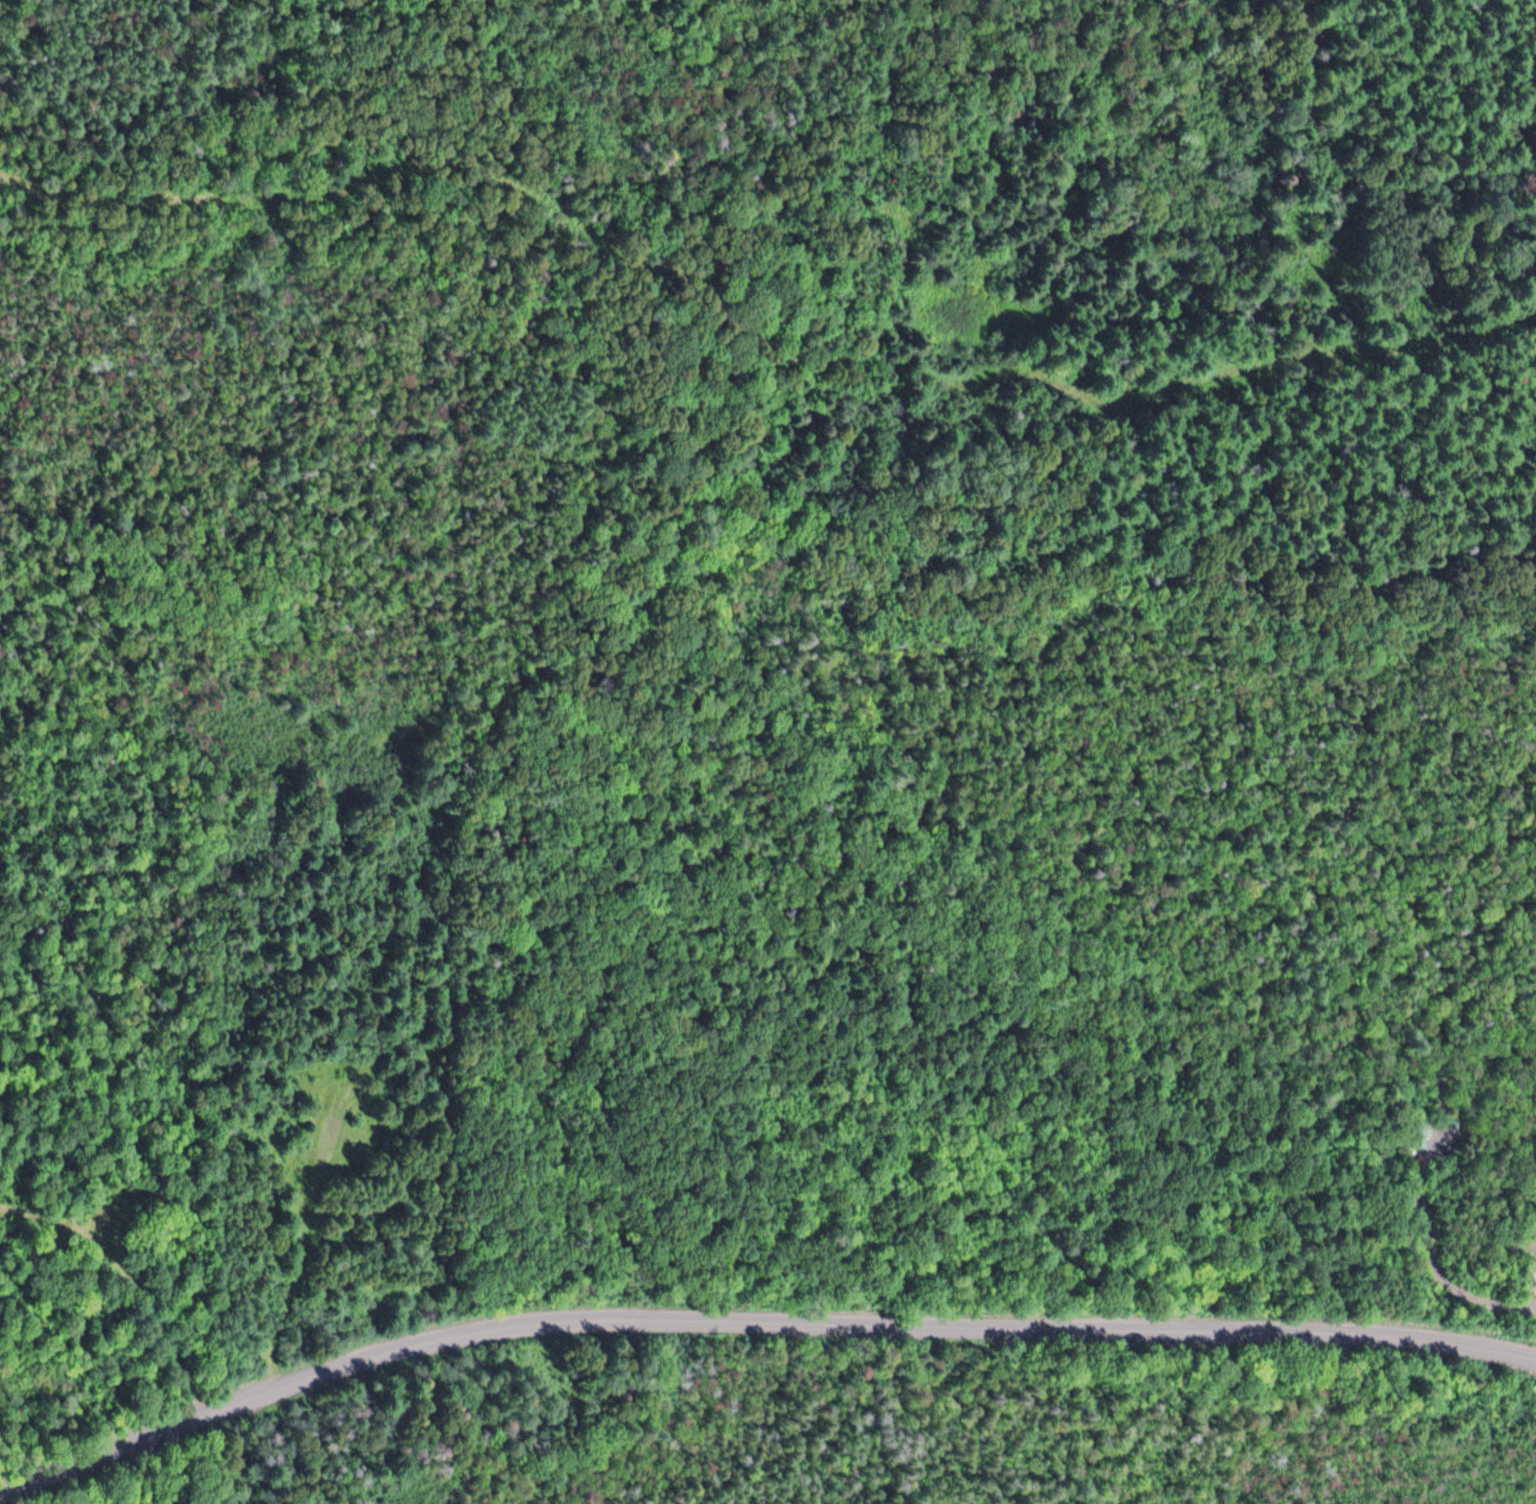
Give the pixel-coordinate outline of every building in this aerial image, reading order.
[(1409,1122),(1411,1146),(1423,1145),(1422,1122),(1409,1122)]
